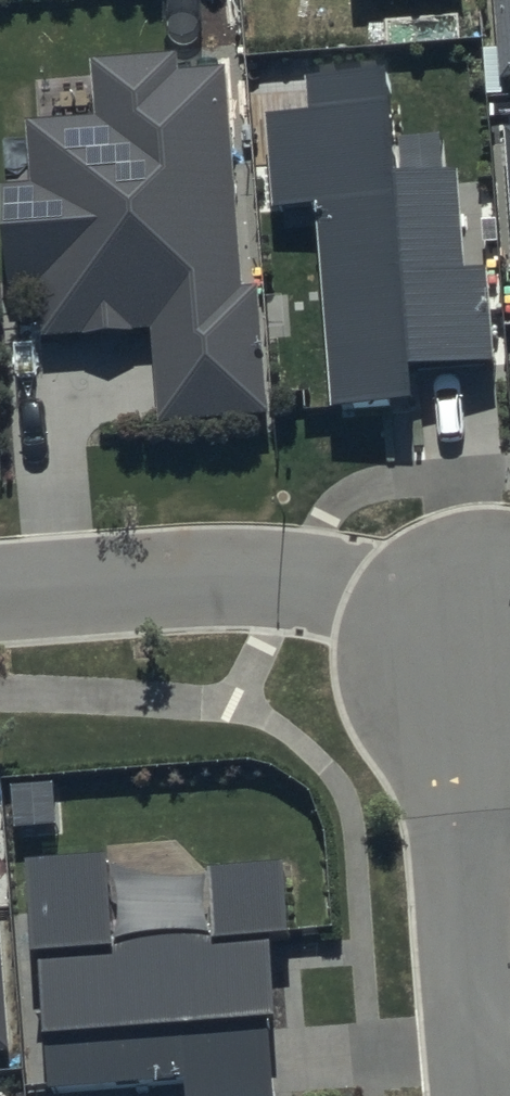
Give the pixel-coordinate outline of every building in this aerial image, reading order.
[(505,90),(509,90),(509,0),(498,0),(505,90)] [(101,128),(31,133),(36,194),(5,196),(13,297),(42,295),(46,348),(155,340),(162,434),(273,426),(263,298),(247,300),(230,78),(181,82),(180,66),(96,72),(101,128)] [(393,87),(313,93),(315,126),(271,129),(277,220),(325,217),(339,425),(418,420),(416,382),(500,376),(494,280),(472,282),(465,186),(399,190),(393,87)] [(23,848),(43,1091),(185,1080),(186,1095),(279,1095),(265,921),(285,920),(279,846),(204,852),(210,916),(108,924),(101,841),(23,848)]
